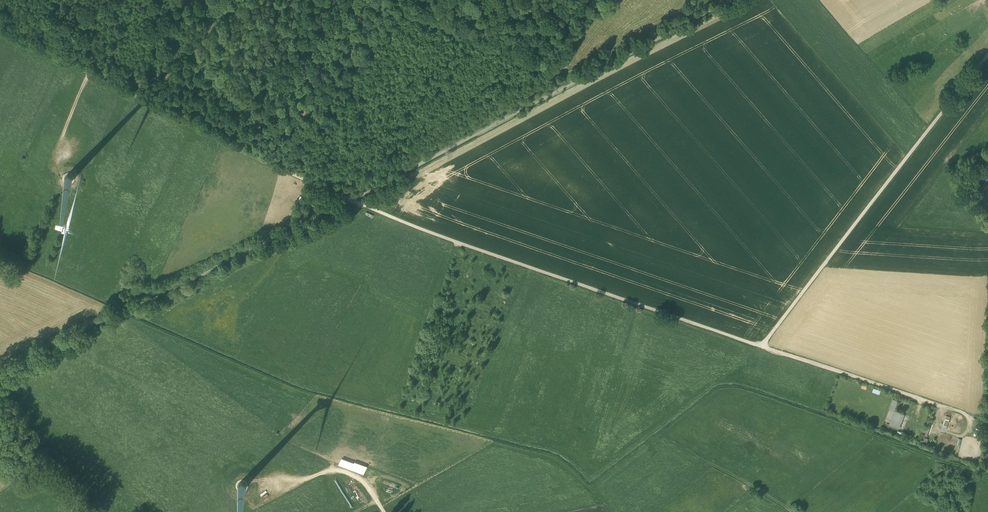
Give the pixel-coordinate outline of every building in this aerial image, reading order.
[(890,409),(894,410),(898,401),(893,399),(890,409)] [(894,426),(899,428),(904,415),(904,414),(895,411),(890,425),(893,426),(892,427),(894,427),(894,426)] [(946,430),(950,417),(946,415),(941,429),(946,430)] [(933,422),(928,420),(922,435),(927,437),(933,422)]
